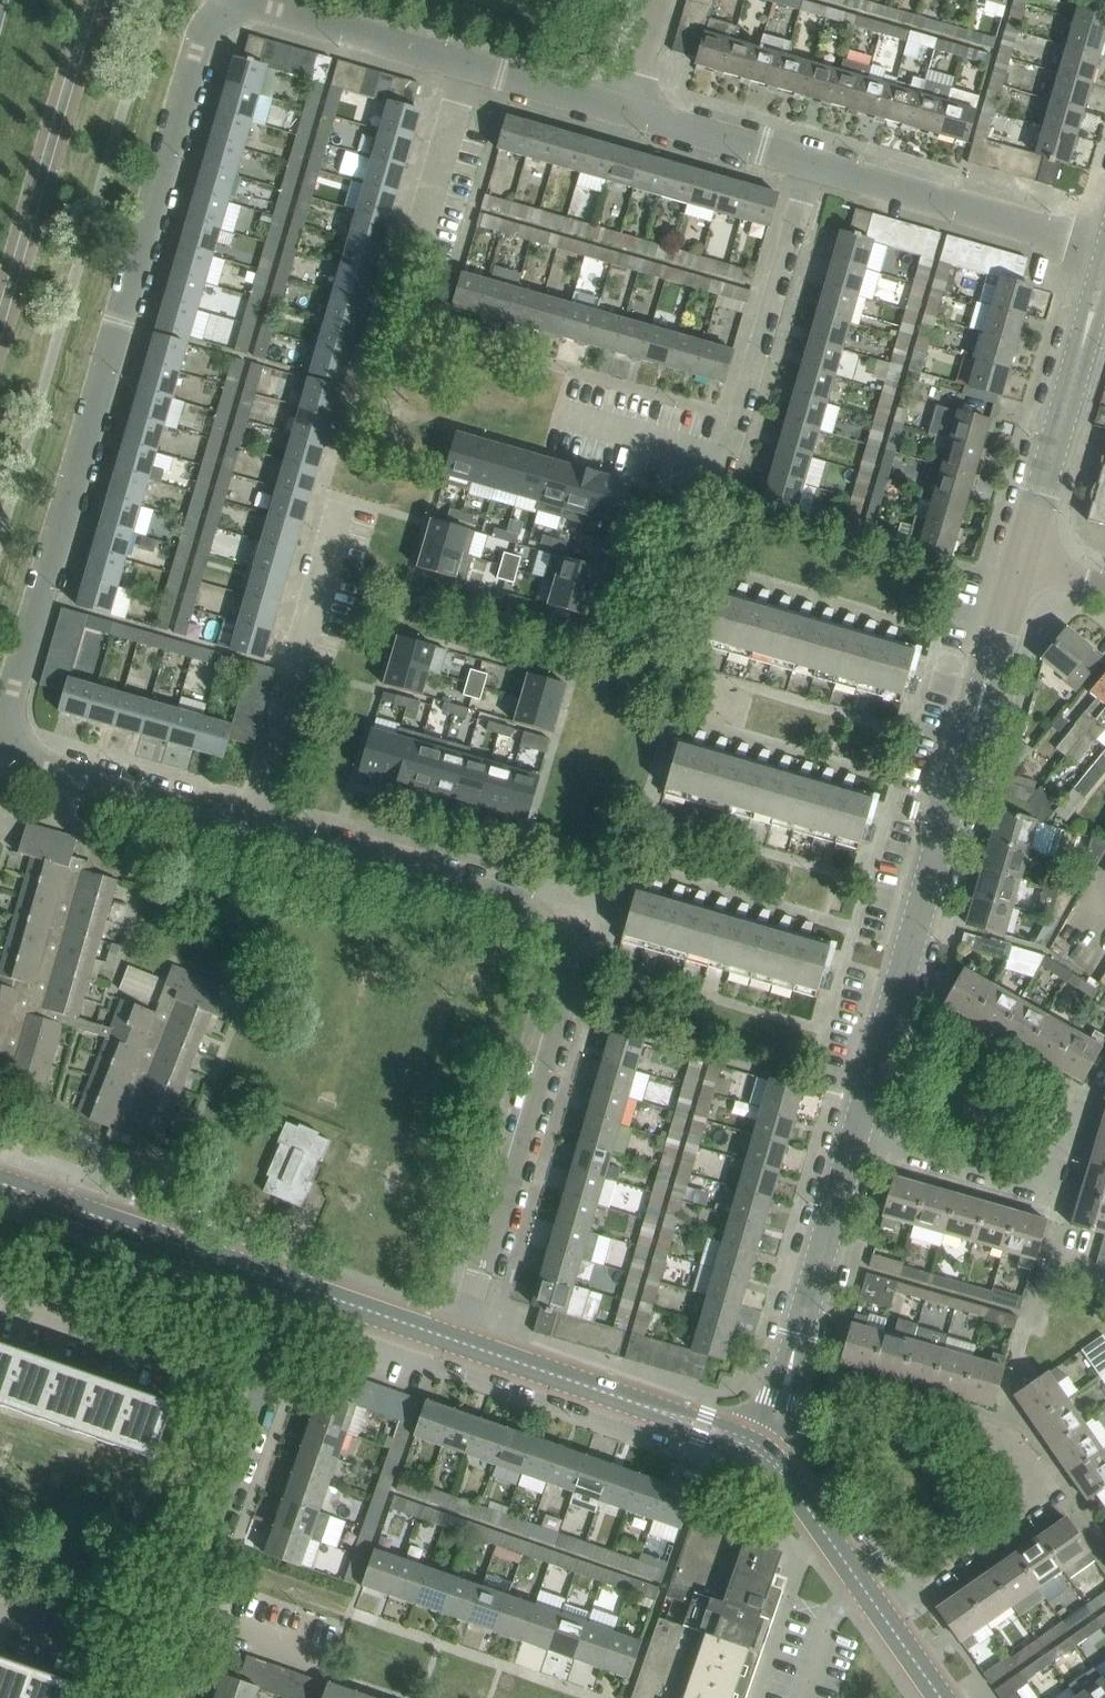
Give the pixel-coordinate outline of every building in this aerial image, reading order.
[(684,12),(709,19),(713,6),(691,0),(687,0),(684,12)] [(800,11),(803,1),(800,0),(773,0),(772,3),(800,11)] [(861,0),(831,0),(830,2),(858,10),(861,0)] [(886,7),(861,0),(858,10),(884,17),(886,7)] [(1075,20),(1104,28),(1104,0),(1080,0),(1075,20)] [(829,8),(803,1),(800,11),(826,18),(829,8)] [(1018,33),(1026,6),(1014,2),(1006,29),(1018,33)] [(914,15),(886,7),(884,17),(911,25),(914,15)] [(826,18),(854,26),(856,16),(829,8),(826,18)] [(684,12),(680,25),(705,32),(709,19),(684,12)] [(914,15),(911,25),(938,33),(941,23),(914,15)] [(882,24),(856,16),(854,26),(879,33),(882,24)] [(696,65),(723,73),(733,40),(736,27),(709,19),(705,32),(702,45),(698,59),(696,65)] [(1104,38),(1104,28),(1075,20),(1067,46),(1100,56),(1104,38)] [(957,28),(941,23),(938,33),(955,38),(957,28)] [(879,33),(907,41),(909,32),(882,24),(879,33)] [(702,45),(705,32),(680,25),(676,38),(702,45)] [(1006,29),(999,56),(1011,60),(1018,33),(1006,29)] [(965,41),(993,49),(996,39),(968,31),(965,41)] [(936,39),(909,32),(907,41),(933,49),(936,39)] [(749,80),(778,88),(787,56),(791,42),(763,34),(759,48),(749,80)] [(242,61),(260,66),(267,40),(249,35),(242,61)] [(698,59),(702,45),(676,38),(672,51),(698,59)] [(933,49),(960,57),(963,47),(936,39),(933,49)] [(280,44),(267,40),(260,66),(268,68),(273,70),(280,44)] [(759,48),(733,40),(723,73),(749,80),(759,48)] [(273,70),(285,73),(293,48),(280,44),(273,70)] [(579,45),(576,54),(589,57),(591,49),(579,45)] [(1059,73),(1065,75),(1092,83),(1100,56),(1067,46),(1065,53),(1059,73)] [(991,55),(963,47),(960,57),(989,65),(991,55)] [(306,51),(293,48),(285,73),(298,77),(306,51)] [(298,77),(311,81),(318,55),(306,51),(298,77)] [(332,59),(318,55),(311,81),(313,81),(325,84),(332,59)] [(778,88),(804,96),(813,64),(787,56),(778,88)] [(1003,86),(1011,60),(999,56),(991,83),(1003,86)] [(831,104),(857,111),(866,79),(870,65),(844,58),(840,71),(831,104)] [(234,59),(227,83),(261,93),(268,68),(260,66),(242,61),(234,59)] [(331,86),(343,90),(345,90),(353,65),(338,61),(331,86)] [(804,96),(831,104),(840,71),(813,64),(804,96)] [(345,90),(360,95),(367,69),(353,65),(345,90)] [(381,73),(367,69),(360,95),(374,99),(381,73)] [(394,77),(381,73),(374,99),(387,102),(394,77)] [(1052,100),(1065,104),(1085,110),(1092,83),(1065,75),(1059,73),(1052,100)] [(387,102),(389,103),(399,106),(407,81),(394,77),(387,102)] [(895,81),(893,87),(884,119),(911,127),(924,81),(914,78),(911,86),(895,81)] [(857,111),(884,119),(893,87),(866,79),(857,111)] [(313,81),(306,106),(318,109),(325,84),(313,81)] [(407,81),(399,106),(413,110),(420,84),(407,81)] [(911,127),(937,134),(951,88),(924,81),(911,127)] [(227,83),(219,111),(253,120),(261,93),(227,83)] [(996,114),(1003,86),(991,83),(984,110),(996,114)] [(336,115),(343,90),(331,86),(324,111),(336,115)] [(937,134),(966,143),(980,97),(951,88),(937,134)] [(1044,127),(1065,133),(1077,136),(1085,110),(1065,104),(1052,100),(1044,127)] [(318,109),(306,106),(295,102),(291,117),(302,121),(298,133),(310,136),(318,109)] [(382,128),(414,137),(421,112),(413,110),(399,106),(389,103),(382,128)] [(984,110),(976,138),(988,141),(996,114),(984,110)] [(219,111),(211,138),(245,148),(253,120),(219,111)] [(328,142),(336,115),(324,111),(316,139),(328,142)] [(499,150),(526,158),(535,125),(508,117),(499,150)] [(526,158),(553,165),(562,132),(535,125),(526,158)] [(1077,136),(1065,133),(1044,127),(1036,155),(1043,157),(1061,162),(1065,163),(1069,164),(1077,136)] [(406,164),(414,137),(382,128),(374,155),(406,164)] [(562,132),(553,165),(580,173),(589,140),(562,132)] [(298,133),(290,161),(302,164),(310,136),(298,133)] [(988,141),(976,138),(974,137),(967,163),(982,167),(989,142),(988,141)] [(211,138),(204,166),(237,175),(245,148),(211,138)] [(316,139),(308,166),(320,169),(328,142),(316,139)] [(616,148),(589,140),(580,173),(607,181),(616,148)] [(982,167),(995,171),(1003,145),(989,142),(982,167)] [(995,171),(1009,174),(1016,149),(1003,145),(995,171)] [(643,155),(616,148),(607,181),(633,189),(643,155)] [(1029,153),(1016,149),(1009,174),(1022,178),(1029,153)] [(1036,155),(1029,153),(1022,178),(1036,182),(1043,157),(1036,155)] [(366,182),(399,192),(406,164),(374,155),(366,182)] [(643,155),(633,189),(660,196),(670,163),(643,155)] [(1061,162),(1043,157),(1036,182),(1053,187),(1061,162)] [(294,191),(302,164),(290,161),(283,188),(294,191)] [(697,171),(670,163),(660,196),(687,204),(697,171)] [(204,166),(196,193),(230,203),(237,175),(204,166)] [(312,197),(320,169),(308,166),(301,193),(312,197)] [(711,223),(714,212),(724,178),(697,171),(687,204),(684,215),(711,223)] [(750,186),(724,178),(714,212),(741,219),(750,186)] [(391,219),(399,192),(366,182),(358,210),(391,219)] [(778,194),(750,186),(741,219),(768,227),(778,194)] [(283,188),(275,216),(286,219),(294,191),(283,188)] [(196,193),(188,220),(222,230),(230,203),(196,193)] [(301,193),(293,221),(304,224),(312,197),(301,193)] [(482,208),(509,215),(513,203),(486,196),(482,208)] [(540,211),(513,203),(509,215),(536,223),(540,211)] [(848,235),(865,240),(873,214),(856,209),(848,235)] [(351,237),(383,246),(391,219),(358,210),(351,237)] [(567,219),(540,211),(536,223),(563,231),(567,219)] [(508,222),(480,214),(477,226),(504,234),(508,222)] [(865,240),(873,242),(876,243),(884,217),(873,214),(865,240)] [(278,246),(286,219),(275,216),(267,243),(278,246)] [(898,221),(884,217),(876,243),(890,247),(898,221)] [(593,226),(567,219),(563,231),(590,238),(593,226)] [(188,220),(180,248),(214,258),(222,230),(188,220)] [(297,251),(304,224),(293,221),(285,248),(297,251)] [(912,226),(898,221),(890,247),(905,251),(912,226)] [(504,234),(531,241),(534,230),(508,222),(504,234)] [(620,234),(593,226),(590,238),(617,246),(620,234)] [(926,230),(912,226),(905,251),(919,255),(926,230)] [(531,241),(558,249),(561,237),(534,230),(531,241)] [(919,255),(922,256),(934,259),(941,234),(926,230),(919,255)] [(840,234),(832,260),(865,270),(873,242),(865,240),(848,235),(840,233),(840,234)] [(617,246),(644,254),(647,242),(620,234),(617,246)] [(940,261),(950,264),(953,265),(961,239),(947,236),(940,261)] [(375,274),(383,246),(351,237),(343,264),(375,274)] [(588,245),(561,237),(558,249),(585,257),(588,245)] [(953,265),(966,269),(974,243),(961,239),(953,265)] [(644,254),(671,262),(674,250),(647,242),(644,254)] [(267,243),(259,271),(271,274),(278,246),(267,243)] [(987,247),(974,243),(966,269),(980,273),(987,247)] [(585,257),(612,265),(615,253),(588,245),(585,257)] [(1001,251),(987,247),(980,273),(993,277),(1001,251)] [(180,248),(172,275),(206,285),(214,258),(180,248)] [(285,248),(277,275),(289,279),(297,251),(285,248)] [(701,257),(674,250),(671,262),(698,269),(701,257)] [(1014,255),(1001,251),(993,277),(1001,279),(1007,281),(1014,255)] [(612,265),(638,272),(642,260),(615,253),(612,265)] [(1028,259),(1014,255),(1007,281),(1021,285),(1028,259)] [(926,287),(934,259),(922,256),(914,284),(926,287)] [(698,269),(724,277),(728,265),(701,257),(698,269)] [(638,272),(665,280),(669,268),(642,260),(638,272)] [(858,297),(865,270),(832,260),(825,287),(858,297)] [(940,261),(932,289),(942,292),(950,264),(940,261)] [(335,292),(367,301),(375,274),(343,264),(335,292)] [(755,273),(728,265),(724,277),(752,285),(755,273)] [(696,276),(669,268),(665,280),(692,288),(696,276)] [(263,301),(271,274),(259,271),(251,298),(263,301)] [(453,307),(481,315),(490,282),(463,274),(453,307)] [(172,275),(164,303),(198,313),(206,285),(172,275)] [(281,306),(289,279),(277,275),(269,303),(281,306)] [(692,288),(719,295),(723,284),(696,276),(692,288)] [(1001,279),(993,306),(1025,316),(1033,288),(1021,285),(1007,281),(1001,279)] [(517,290),(490,282),(481,315),(508,323),(517,290)] [(750,292),(723,284),(719,295),(746,303),(747,303),(750,292)] [(918,314),(926,287),(914,284),(906,310),(918,314)] [(850,323),(858,297),(825,287),(817,314),(850,323)] [(934,318),(942,292),(932,289),(924,316),(934,318)] [(508,323),(535,330),(544,297),(517,290),(508,323)] [(359,328),(367,301),(335,292),(327,319),(359,328)] [(575,292),(571,305),(561,338),(588,346),(598,313),(601,300),(575,292)] [(571,305),(544,297),(535,330),(561,338),(571,305)] [(251,298),(243,326),(255,329),(263,301),(251,298)] [(198,313),(164,303),(156,329),(190,339),(198,313)] [(269,303),(261,330),(273,333),(281,306),(269,303)] [(993,306),(985,333),(1017,343),(1025,316),(993,306)] [(906,310),(898,337),(910,341),(918,314),(906,310)] [(625,320),(598,313),(588,346),(615,354),(625,320)] [(817,314),(809,341),(842,350),(850,323),(817,314)] [(924,316),(917,343),(926,345),(934,318),(924,316)] [(319,346),(352,356),(359,328),(327,319),(319,346)] [(625,320),(615,354),(642,361),(652,328),(625,320)] [(247,355),(255,329),(243,326),(236,352),(247,355)] [(678,336),(652,328),(642,361),(669,369),(678,336)] [(265,360),(273,333),(261,330),(254,357),(265,360)] [(1010,369),(1017,343),(985,333),(977,360),(1010,369)] [(155,335),(148,360),(181,370),(189,345),(155,335)] [(705,344),(678,336),(669,369),(696,377),(705,344)] [(902,368),(910,341),(898,337),(891,365),(902,368)] [(809,341),(801,368),(835,377),(842,350),(809,341)] [(918,373),(926,345),(917,343),(909,370),(918,373)] [(705,344),(696,377),(723,385),(733,351),(705,344)] [(344,383),(352,356),(319,346),(311,373),(344,383)] [(234,358),(227,383),(238,387),(246,361),(234,358)] [(181,370),(148,360),(140,387),(173,397),(181,370)] [(1002,397),(1010,369),(977,360),(969,388),(1002,397)] [(252,363),(245,388),(256,391),(264,367),(252,363)] [(891,365),(883,391),(895,394),(902,368),(891,365)] [(801,368),(794,395),(827,404),(835,377),(801,368)] [(310,380),(303,405),(335,415),(342,389),(310,380)] [(231,414),(238,387),(227,383),(219,410),(231,414)] [(132,414),(149,420),(166,424),(167,419),(173,397),(140,387),(132,414)] [(249,419),(256,391),(245,388),(237,415),(249,419)] [(875,418),(880,420),(887,422),(895,394),(883,391),(875,418)] [(794,395),(787,420),(786,421),(819,430),(822,420),(827,404),(794,395)] [(295,432),(327,442),(335,415),(303,405),(298,420),(295,432)] [(929,434),(937,436),(950,440),(982,449),(990,421),(937,406),(929,434)] [(898,408),(895,419),(893,423),(903,426),(907,411),(898,408)] [(211,438),(223,441),(231,414),(219,410),(216,420),(211,438)] [(125,442),(158,452),(166,424),(149,420),(132,414),(125,442)] [(229,443),(241,446),(248,419),(249,419),(237,415),(229,443)] [(875,418),(875,419),(867,445),(879,449),(887,422),(880,420),(875,418)] [(786,421),(778,448),(811,458),(819,430),(786,421)] [(893,423),(886,450),(895,453),(903,426),(893,423)] [(319,469),(327,442),(295,432),(282,428),(274,456),(287,459),(319,469)] [(457,435),(443,484),(470,492),(473,482),(484,443),(457,435)] [(946,454),(943,466),(974,475),(982,449),(950,440),(937,436),(932,450),(946,454)] [(215,468),(223,441),(211,438),(203,465),(215,468)] [(125,442),(117,469),(150,479),(163,482),(166,472),(153,468),(158,452),(125,442)] [(233,473),(241,446),(229,443),(221,470),(233,473)] [(484,443),(473,482),(495,488),(506,449),(484,443)] [(872,475),(879,449),(867,445),(860,472),(872,475)] [(778,448),(771,475),(804,485),(811,458),(778,448)] [(506,449),(495,488),(517,495),(529,455),(520,452),(519,453),(506,449)] [(895,453),(886,450),(878,477),(887,480),(895,453)] [(529,455),(517,495),(540,501),(551,462),(529,456),(529,455)] [(311,496),(319,469),(287,459),(274,456),(266,483),(279,487),(311,496)] [(1088,521),(1104,526),(1104,460),(1088,521)] [(540,501),(537,511),(561,518),(575,468),(574,468),(574,469),(551,462),(540,501)] [(196,492),(207,495),(215,468),(203,465),(196,492)] [(943,466),(935,494),(966,503),(974,475),(943,466)] [(575,468),(561,518),(585,525),(588,515),(599,476),(599,475),(575,468)] [(117,469),(109,496),(142,506),(150,479),(117,469)] [(213,497),(225,501),(233,473),(221,470),(213,497)] [(872,475),(860,472),(852,499),(864,502),(872,475)] [(763,503),(796,512),(804,485),(771,475),(763,503)] [(599,476),(588,515),(612,522),(623,483),(599,476)] [(879,507),(887,480),(878,477),(870,504),(879,507)] [(303,524),(311,496),(279,487),(271,514),(303,524)] [(200,522),(207,495),(196,492),(188,519),(200,522)] [(920,501),(915,517),(959,530),(966,503),(935,494),(932,504),(920,501)] [(109,496),(101,523),(134,533),(142,506),(109,496)] [(217,528),(225,501),(213,497),(206,525),(217,528)] [(852,499),(844,526),(856,530),(864,502),(852,499)] [(870,504),(862,532),(872,534),(879,507),(870,504)] [(450,509),(448,518),(460,521),(462,512),(450,509)] [(462,512),(460,521),(472,525),(474,516),(462,512)] [(295,551),(303,524),(271,514),(263,541),(295,551)] [(951,557),(959,530),(915,517),(907,545),(951,557)] [(180,546),(192,550),(200,522),(188,519),(180,546)] [(432,520),(425,544),(468,556),(469,556),(475,533),(432,520)] [(101,523),(93,550),(127,560),(134,533),(101,523)] [(198,552),(210,555),(217,528),(206,525),(198,552)] [(495,529),(492,538),(504,541),(507,532),(495,529)] [(507,532),(504,541),(517,545),(519,536),(507,532)] [(543,536),(541,545),(553,548),(555,539),(543,536)] [(555,539),(553,548),(565,551),(567,542),(555,539)] [(288,578),(295,551),(263,541),(255,568),(288,578)] [(425,544),(418,568),(466,582),(474,557),(469,556),(468,556),(425,544)] [(578,545),(575,554),(588,558),(590,549),(578,545)] [(184,577),(192,550),(180,546),(172,573),(184,577)] [(93,550),(86,577),(119,588),(127,560),(93,550)] [(202,583),(210,555),(198,552),(190,579),(202,583)] [(504,553),(501,566),(509,568),(513,556),(504,553)] [(552,555),(545,580),(555,583),(555,582),(593,592),(600,568),(552,555)] [(513,556),(509,568),(518,571),(521,558),(513,556)] [(501,566),(497,579),(506,581),(509,568),(501,566)] [(280,606),(288,578),(255,568),(247,596),(280,606)] [(509,568),(506,581),(514,584),(518,571),(509,568)] [(176,604),(184,577),(172,573),(165,601),(176,604)] [(111,615),(119,588),(86,577),(78,606),(111,615)] [(182,607),(194,610),(202,583),(190,579),(182,607)] [(555,583),(548,606),(587,617),(593,592),(555,582),(555,583)] [(880,697),(901,703),(904,693),(915,696),(920,680),(915,679),(908,677),(910,671),(910,670),(915,653),(920,654),(922,649),(895,641),(898,629),(891,626),(884,637),(873,634),(877,622),(870,620),(862,631),(852,628),(855,616),(848,614),(841,625),(831,622),(834,610),(827,608),(820,619),(809,616),(813,604),(806,602),(798,613),(788,610),(791,598),(784,596),(777,607),(767,604),(770,592),(763,590),(756,601),(745,598),(749,585),(742,584),(734,594),(722,591),(717,589),(715,595),(721,597),(716,614),(706,647),(880,697)] [(272,633),(280,606),(247,596),(239,623),(272,633)] [(168,632),(176,604),(165,601),(156,629),(168,632)] [(186,637),(194,610),(182,607),(174,634),(186,637)] [(88,615),(76,612),(62,608),(59,620),(85,628),(88,615)] [(101,632),(110,634),(113,623),(88,615),(85,628),(82,637),(98,642),(101,632)] [(59,620),(55,633),(81,640),(82,637),(85,628),(59,620)] [(110,634),(138,642),(141,631),(113,623),(110,634)] [(264,659),(272,633),(239,623),(231,650),(264,659)] [(1043,660),(1065,678),(1064,680),(1076,690),(1100,660),(1089,651),(1091,649),(1067,630),(1043,660)] [(138,642),(165,650),(169,639),(141,631),(138,642)] [(52,645),(77,653),(81,640),(55,633),(52,645)] [(165,650),(193,658),(196,647),(169,639),(165,650)] [(397,640),(390,664),(428,675),(435,651),(397,640)] [(52,645),(48,658),(74,665),(77,653),(52,645)] [(193,658),(221,666),(224,654),(196,647),(193,658)] [(221,666),(247,674),(250,662),(224,654),(221,666)] [(44,670),(70,678),(74,665),(48,658),(44,670)] [(250,662),(247,674),(273,680),(276,669),(250,662)] [(428,675),(390,664),(383,688),(422,699),(428,675)] [(40,685),(66,692),(70,679),(70,678),(44,670),(40,685)] [(471,670),(467,683),(476,685),(479,672),(471,670)] [(479,672),(476,685),(484,687),(488,675),(479,672)] [(269,693),(273,680),(247,674),(243,687),(269,693)] [(529,674),(522,698),(560,709),(567,685),(529,674)] [(1065,755),(1066,756),(1085,733),(1104,709),(1104,674),(1089,693),(1096,698),(1055,747),(1065,755)] [(86,719),(95,687),(70,679),(66,692),(60,712),(86,719)] [(467,683),(463,695),(472,698),(476,685),(467,683)] [(476,685),(472,698),(481,700),(484,687),(476,685)] [(86,719),(113,727),(123,694),(95,687),(86,719)] [(265,706),(269,693),(243,687),(239,699),(265,706)] [(141,735),(150,702),(123,694),(113,727),(141,735)] [(397,695),(394,704),(407,708),(409,699),(397,695)] [(207,712),(209,704),(184,697),(182,706),(207,712)] [(522,698),(515,722),(553,733),(560,709),(522,698)] [(262,719),(265,706),(239,699),(236,712),(262,719)] [(409,699),(407,708),(419,711),(421,702),(409,699)] [(141,735),(169,743),(178,710),(150,702),(141,735)] [(445,702),(442,711),(455,715),(457,706),(445,702)] [(457,706),(455,715),(467,718),(469,709),(457,706)] [(1085,733),(1066,756),(1076,764),(1104,729),(1104,709),(1085,733)] [(197,751),(206,718),(178,710),(169,743),(197,751)] [(258,731),(262,719),(236,712),(232,725),(258,731)] [(223,759),(228,739),(232,726),(206,718),(197,751),(223,759)] [(489,722),(487,731),(499,734),(501,725),(489,722)] [(254,746),(258,731),(232,725),(232,726),(228,739),(254,746)] [(501,725),(499,734),(511,738),(513,729),(501,725)] [(386,777),(385,778),(410,785),(424,735),(400,728),(397,738),(386,777)] [(373,731),(361,770),(386,777),(397,738),(373,731)] [(836,844),(858,850),(861,840),(873,843),(877,827),(872,826),(866,824),(868,818),(873,800),(878,802),(878,801),(880,796),(852,788),(856,776),(849,774),(841,785),(831,782),(834,770),(827,768),(820,779),(810,776),(813,764),(806,762),(799,773),(788,770),(792,758),(785,756),(777,767),(767,764),(770,752),(763,750),(756,761),(746,758),(749,745),(742,743),(735,754),(724,752),(728,739),(721,737),(713,748),(703,745),(706,733),(699,731),(692,742),(680,739),(675,737),(673,743),(678,744),(673,761),(664,795),(836,844)] [(524,732),(522,741),(534,745),(537,736),(524,732)] [(424,735),(410,785),(411,785),(411,784),(434,791),(445,752),(448,742),(424,735)] [(1026,745),(1020,743),(1010,776),(1032,750),(1026,745)] [(1062,804),(1055,812),(1067,821),(1086,798),(1084,796),(1104,770),(1104,750),(1102,753),(1062,804)] [(445,752),(434,791),(456,797),(467,758),(445,752)] [(467,758),(456,797),(479,804),(490,765),(467,758)] [(490,765),(479,804),(501,810),(512,771),(490,765)] [(512,771),(501,810),(527,818),(540,774),(513,766),(512,771)] [(1008,783),(1004,797),(1027,803),(1041,787),(1040,786),(1036,791),(1008,783)] [(1046,824),(1055,812),(1062,804),(1041,787),(1027,803),(1004,797),(1000,811),(1046,824)] [(1000,811),(992,839),(1028,850),(1047,855),(1055,827),(1046,824),(1000,811)] [(84,860),(72,857),(77,839),(27,824),(18,853),(32,857),(0,972),(0,1071),(10,1074),(5,1094),(41,1104),(64,1025),(107,1038),(77,1115),(112,1128),(108,1138),(121,1143),(125,1134),(159,1147),(211,1014),(223,1019),(234,991),(173,966),(164,988),(158,1003),(159,1004),(156,1013),(123,1000),(112,1028),(78,1018),(117,880),(81,870),(84,860)] [(1085,854),(1098,859),(1104,847),(1104,841),(1090,837),(1085,854)] [(992,839),(984,868),(1020,878),(1028,850),(992,839)] [(1074,894),(1089,868),(1081,866),(1075,864),(1067,892),(1074,894)] [(984,868),(976,895),(1012,906),(1020,878),(984,868)] [(621,942),(816,998),(819,988),(830,991),(835,976),(829,974),(823,972),(825,965),(830,948),(836,950),(836,949),(837,944),(810,936),(813,924),(806,922),(799,933),(789,930),(792,918),(785,916),(777,927),(767,924),(771,912),(764,910),(756,921),(746,918),(749,906),(742,904),(735,915),(725,912),(728,899),(721,897),(714,908),(703,905),(707,893),(700,891),(692,902),(682,899),(685,887),(678,885),(671,896),(661,893),(664,881),(657,879),(650,890),(636,886),(632,885),(631,891),(636,892),(633,900),(631,909),(621,942)] [(1062,891),(1047,916),(1059,920),(1074,894),(1067,892),(1062,891)] [(1004,935),(1012,906),(976,895),(967,925),(1004,935)] [(1044,947),(1059,920),(1047,916),(1032,943),(1044,947)] [(1008,959),(1010,956),(1014,948),(987,939),(983,938),(979,949),(1008,959)] [(1045,955),(1014,948),(1010,956),(1040,964),(1045,955)] [(1071,973),(1065,969),(1045,955),(1040,964),(1041,964),(1066,981),(1071,973)] [(982,967),(970,960),(945,1006),(972,1021),(993,985),(977,976),(982,967)] [(129,966),(119,990),(150,1001),(159,978),(129,966)] [(1097,990),(1071,973),(1066,981),(1092,998),(1097,990)] [(993,985),(972,1021),(999,1036),(1019,1000),(993,985)] [(999,1036),(1026,1051),(1047,1015),(1019,1000),(999,1036)] [(1026,1051),(1053,1067),(1074,1031),(1047,1015),(1026,1051)] [(1053,1067),(1081,1083),(1104,1041),(1104,1036),(1095,1031),(1090,1040),(1074,1031),(1053,1067)] [(610,1034),(602,1062),(635,1071),(643,1044),(610,1034)] [(697,1089),(705,1061),(693,1058),(685,1086),(697,1089)] [(602,1062),(595,1089),(628,1098),(641,1102),(648,1075),(635,1071),(602,1062)] [(713,1094),(721,1066),(709,1063),(701,1090),(713,1094)] [(762,1108),(795,1117),(803,1089),(770,1080),(762,1108)] [(697,1089),(685,1086),(677,1112),(689,1116),(697,1089)] [(620,1125),(628,1098),(595,1089),(587,1116),(620,1125)] [(706,1121),(713,1094),(701,1090),(694,1117),(706,1121)] [(787,1144),(795,1117),(762,1108),(754,1135),(787,1144)] [(689,1116),(677,1112),(670,1139),(682,1143),(689,1116)] [(579,1143),(612,1152),(620,1125),(587,1116),(579,1143)] [(694,1117),(686,1144),(698,1147),(706,1121),(694,1117)] [(321,1161),(330,1141),(319,1136),(320,1133),(299,1124),(298,1127),(287,1122),(278,1143),(281,1144),(267,1176),(270,1177),(263,1191),(280,1198),(302,1208),(308,1192),(305,1191),(319,1160),(321,1161)] [(715,1128),(708,1146),(742,1159),(749,1141),(715,1128)] [(780,1171),(787,1144),(754,1135),(747,1161),(780,1171)] [(1089,1165),(1104,1169),(1104,1137),(1098,1136),(1089,1165)] [(682,1143),(670,1139),(662,1166),(674,1170),(682,1143)] [(605,1179),(612,1152),(579,1143),(571,1169),(605,1179)] [(690,1174),(698,1147),(686,1144),(678,1171),(690,1174)] [(725,1184),(739,1188),(772,1198),(780,1171),(747,1161),(733,1157),(725,1184)] [(1080,1195),(1104,1202),(1104,1169),(1089,1165),(1080,1195)] [(674,1170),(662,1166),(654,1193),(666,1197),(674,1170)] [(597,1206),(605,1179),(571,1169),(564,1196),(597,1206)] [(682,1201),(690,1174),(678,1171),(670,1198),(682,1201)] [(924,1185),(895,1177),(881,1227),(892,1230),(895,1220),(913,1225),(924,1185)] [(913,1225),(943,1234),(954,1194),(924,1185),(913,1225)] [(764,1225),(772,1198),(739,1188),(731,1215),(764,1225)] [(666,1197),(654,1193),(646,1220),(658,1223),(666,1197)] [(984,1202),(954,1194),(943,1234),(972,1242),(984,1202)] [(1104,1235),(1104,1202),(1080,1195),(1071,1225),(1104,1235)] [(556,1223),(589,1233),(597,1206),(564,1196),(556,1223)] [(670,1198),(663,1225),(675,1228),(682,1201),(670,1198)] [(972,1242),(1002,1251),(1013,1211),(984,1202),(972,1242)] [(1017,1266),(1031,1270),(1046,1220),(1013,1211),(1002,1251),(1020,1256),(1017,1266)] [(723,1242),(756,1251),(764,1225),(731,1215),(723,1242)] [(658,1223),(646,1220),(639,1247),(651,1250),(658,1223)] [(556,1223),(548,1250),(581,1259),(590,1262),(598,1235),(589,1233),(556,1223)] [(667,1255),(675,1228),(663,1225),(655,1252),(667,1255)] [(1104,1235),(1096,1264),(1104,1266),(1104,1235)] [(723,1242),(716,1269),(749,1278),(756,1251),(723,1242)] [(651,1250),(639,1247),(631,1274),(643,1277),(651,1250)] [(574,1286),(581,1259),(548,1250),(541,1277),(574,1286)] [(655,1252),(647,1278),(659,1282),(667,1255),(655,1252)] [(902,1263),(873,1254),(869,1267),(899,1275),(902,1263)] [(899,1275),(929,1284),(932,1271),(902,1263),(899,1275)] [(741,1305),(749,1278),(716,1269),(708,1296),(741,1305)] [(958,1293),(962,1280),(932,1271),(929,1284),(958,1293)] [(860,1298),(890,1307),(897,1282),(867,1273),(860,1298)] [(643,1277),(631,1274),(623,1301),(635,1304),(643,1277)] [(541,1277),(533,1305),(541,1307),(558,1312),(566,1314),(569,1315),(582,1319),(590,1291),(574,1286),(541,1277)] [(647,1278),(639,1305),(651,1309),(659,1282),(647,1278)] [(992,1288),(962,1280),(958,1293),(988,1301),(992,1288)] [(897,1282),(894,1291),(924,1299),(927,1290),(897,1282)] [(1020,1310),(1023,1297),(992,1288),(988,1301),(1020,1310)] [(956,1299),(927,1290),(924,1299),(954,1308),(956,1299)] [(733,1332),(741,1305),(708,1296),(700,1323),(733,1332)] [(954,1308),(984,1316),(986,1307),(956,1299),(954,1308)] [(635,1304),(623,1301),(616,1325),(628,1329),(635,1304)] [(644,1333),(651,1309),(639,1305),(632,1330),(644,1333)] [(550,1337),(558,1312),(541,1307),(534,1332),(550,1337)] [(986,1321),(1014,1329),(1018,1316),(986,1307),(984,1316),(987,1317),(986,1321)] [(1094,1319),(1104,1322),(1104,1313),(1096,1311),(1094,1319)] [(550,1337),(562,1340),(569,1315),(566,1314),(558,1312),(550,1337)] [(868,1317),(856,1313),(841,1364),(871,1372),(883,1332),(865,1327),(868,1317)] [(583,1319),(569,1315),(562,1340),(576,1345),(583,1319)] [(576,1345),(590,1349),(597,1323),(583,1319),(576,1345)] [(590,1349),(604,1353),(612,1327),(597,1323),(590,1349)] [(692,1350),(695,1351),(709,1355),(725,1360),(733,1332),(700,1323),(692,1350)] [(626,1331),(612,1327),(604,1353),(619,1357),(626,1331)] [(913,1341),(901,1381),(931,1389),(942,1350),(946,1337),(916,1328),(913,1341)] [(871,1372),(901,1381),(913,1341),(883,1332),(871,1372)] [(645,1336),(632,1333),(625,1359),(638,1362),(645,1336)] [(1081,1350),(1099,1376),(1104,1372),(1104,1337),(1103,1335),(1081,1350)] [(638,1362),(651,1366),(658,1340),(645,1336),(638,1362)] [(670,1344),(658,1340),(651,1366),(663,1370),(670,1344)] [(663,1370),(676,1373),(683,1347),(670,1344),(663,1370)] [(153,1457),(153,1458),(154,1458),(172,1405),(171,1405),(171,1406),(0,1346),(0,1404),(153,1457)] [(676,1373),(688,1377),(695,1351),(692,1350),(683,1347),(676,1373)] [(931,1389),(961,1398),(972,1358),(942,1350),(931,1389)] [(709,1355),(695,1351),(688,1377),(702,1381),(709,1355)] [(961,1398),(992,1407),(1006,1357),(992,1353),(990,1363),(972,1358),(961,1398)] [(1065,1377),(1057,1367),(1042,1378),(1015,1396),(1033,1422),(1067,1399),(1056,1383),(1065,1377)] [(337,1399),(349,1403),(358,1378),(346,1374),(345,1373),(337,1399)] [(371,1382),(358,1378),(349,1403),(357,1405),(362,1407),(371,1382)] [(383,1387),(371,1382),(362,1407),(374,1412),(383,1387)] [(396,1391),(383,1387),(374,1412),(387,1416),(396,1391)] [(409,1396),(396,1391),(387,1416),(400,1421),(409,1396)] [(321,1395),(312,1421),(347,1433),(357,1405),(349,1403),(337,1399),(321,1393),(321,1394),(319,1393),(318,1394),(321,1395)] [(421,1400),(409,1396),(400,1421),(412,1425),(421,1400)] [(428,1401),(427,1401),(415,1436),(442,1446),(454,1411),(428,1402),(429,1399),(428,1401)] [(1067,1399),(1033,1422),(1052,1449),(1085,1425),(1067,1399)] [(442,1446),(469,1455),(481,1420),(454,1411),(442,1446)] [(507,1429),(481,1420),(469,1455),(495,1464),(507,1429)] [(338,1459),(347,1433),(312,1421),(303,1447),(338,1459)] [(412,1425),(400,1421),(390,1448),(402,1452),(412,1425)] [(1085,1425),(1052,1449),(1069,1473),(1102,1450),(1085,1425)] [(534,1439),(507,1429),(495,1464),(522,1473),(534,1439)] [(560,1448),(534,1439),(522,1473),(548,1482),(560,1448)] [(303,1447),(294,1473),(329,1485),(338,1459),(303,1447)] [(393,1478),(402,1452),(390,1448),(381,1474),(393,1478)] [(587,1457),(560,1448),(548,1482),(575,1492),(587,1457)] [(1102,1450),(1069,1473),(1087,1500),(1096,1493),(1104,1487),(1104,1448),(1102,1450)] [(601,1501),(613,1466),(587,1457),(575,1492),(571,1501),(598,1510),(601,1501)] [(639,1475),(613,1466),(601,1501),(627,1510),(639,1475)] [(320,1512),(329,1485),(294,1473),(285,1500),(320,1512)] [(384,1504),(393,1478),(381,1474),(372,1500),(384,1504)] [(666,1485),(639,1475),(627,1510),(654,1519),(666,1485)] [(396,1490),(424,1499),(428,1487),(401,1477),(396,1490)] [(692,1494),(666,1485),(654,1519),(681,1529),(694,1494),(693,1493),(694,1491),(693,1491),(692,1494)] [(454,1496),(428,1487),(424,1499),(450,1508),(454,1496)] [(1096,1493),(1104,1506),(1104,1487),(1096,1493)] [(417,1518),(421,1506),(394,1496),(390,1509),(417,1518)] [(450,1508),(477,1518),(481,1505),(454,1496),(450,1508)] [(285,1500),(276,1526),(310,1538),(322,1542),(331,1516),(320,1512),(285,1500)] [(372,1500),(363,1527),(375,1531),(384,1504),(372,1500)] [(507,1514),(481,1505),(477,1518),(503,1527),(507,1514)] [(448,1515),(421,1506),(417,1518),(444,1527),(448,1515)] [(503,1527),(529,1536),(534,1523),(507,1514),(503,1527)] [(444,1527),(470,1536),(474,1524),(448,1515),(444,1527)] [(1040,1535),(1064,1569),(1065,1571),(1070,1578),(1085,1568),(1096,1560),(1066,1518),(1040,1535)] [(746,1541),(696,1524),(692,1522),(671,1583),(761,1615),(772,1619),(782,1591),(769,1586),(774,1573),(780,1553),(746,1542),(746,1541)] [(560,1533),(534,1523),(529,1536),(556,1545),(560,1533)] [(501,1533),(474,1524),(470,1536),(496,1546),(501,1533)] [(265,1553),(301,1566),(310,1538),(276,1526),(267,1552),(264,1551),(263,1552),(265,1553)] [(363,1527),(354,1553),(365,1557),(375,1531),(363,1527)] [(496,1546),(523,1555),(527,1542),(501,1533),(496,1546)] [(556,1545),(582,1554),(587,1542),(560,1533),(556,1545)] [(1040,1535),(1015,1553),(1038,1587),(1064,1569),(1040,1535)] [(553,1551),(527,1542),(523,1555),(549,1564),(553,1551)] [(613,1551),(587,1542),(582,1554),(609,1564),(613,1551)] [(365,1585),(391,1594),(403,1558),(377,1548),(363,1585),(364,1585),(363,1587),(364,1588),(365,1585)] [(549,1564),(575,1573),(580,1561),(553,1551),(549,1564)] [(609,1564),(635,1573),(639,1560),(613,1551),(609,1564)] [(356,1584),(365,1557),(354,1553),(344,1580),(356,1584)] [(1013,1605),(1038,1587),(1015,1553),(990,1571),(1013,1605)] [(430,1567),(403,1558),(391,1594),(417,1603),(430,1567)] [(667,1570),(639,1560),(635,1573),(662,1582),(667,1570)] [(606,1570),(580,1561),(575,1573),(602,1582),(606,1570)] [(456,1576),(430,1567),(417,1603),(443,1612),(456,1576)] [(602,1582),(628,1591),(633,1579),(606,1570),(602,1582)] [(990,1571),(964,1589),(987,1623),(1013,1605),(990,1571)] [(483,1585),(456,1576),(443,1612),(470,1621),(483,1585)] [(660,1589),(633,1579),(628,1591),(656,1601),(660,1589)] [(684,1625),(749,1648),(750,1648),(761,1615),(671,1583),(666,1597),(690,1605),(684,1625)] [(509,1594),(483,1585),(470,1621),(496,1630),(509,1594)] [(964,1589),(937,1608),(967,1650),(979,1642),(973,1633),(987,1623),(964,1589)] [(1093,1612),(1104,1604),(1104,1591),(1087,1604),(1093,1612)] [(535,1603),(509,1594),(496,1630),(523,1639),(535,1603)] [(562,1612),(535,1603),(523,1639),(549,1648),(562,1612)] [(1087,1604),(1065,1619),(1062,1622),(1068,1630),(1093,1612),(1087,1604)] [(588,1622),(562,1612),(549,1648),(575,1658),(588,1622)] [(659,1617),(631,1697),(745,1697),(761,1653),(749,1649),(750,1648),(684,1625),(659,1617)] [(1077,1644),(1103,1626),(1097,1618),(1072,1636),(1077,1644)] [(614,1631),(588,1622),(575,1658),(602,1667),(614,1631)] [(1037,1639),(1042,1648),(1068,1630),(1062,1622),(1037,1639)] [(642,1640),(614,1631),(602,1667),(628,1676),(627,1678),(628,1679),(628,1677),(629,1677),(642,1640)] [(1046,1653),(1052,1662),(1065,1653),(1077,1644),(1072,1636),(1046,1653)] [(1011,1657),(1017,1666),(1042,1648),(1037,1639),(1011,1657)] [(1035,1674),(1052,1662),(1046,1653),(1029,1665),(1035,1674)] [(248,1655),(239,1681),(252,1685),(261,1660),(248,1655)] [(1009,1655),(983,1673),(991,1684),(1017,1666),(1011,1657),(1009,1655)] [(0,1659),(0,1697),(71,1697),(76,1684),(75,1684),(74,1685),(0,1659)] [(273,1664),(261,1660),(252,1685),(259,1688),(265,1690),(273,1664)] [(286,1669),(273,1664),(265,1690),(277,1694),(286,1669)] [(286,1669),(277,1694),(288,1697),(289,1697),(298,1673),(286,1669)] [(995,1690),(1000,1697),(1021,1697),(1016,1691),(1028,1682),(1026,1680),(1021,1671),(995,1690)] [(298,1673),(289,1697),(303,1697),(310,1677),(298,1673)] [(216,1697),(255,1697),(259,1688),(252,1685),(239,1681),(224,1675),(223,1676),(221,1675),(221,1676),(224,1677),(216,1697)] [(323,1682),(310,1677),(303,1697),(318,1697),(323,1682)] [(1101,1679),(1076,1697),(1077,1697),(1104,1697),(1104,1684),(1101,1679)] [(331,1681),(330,1683),(329,1683),(324,1697),(354,1697),(356,1693),(331,1684),(331,1681)]
